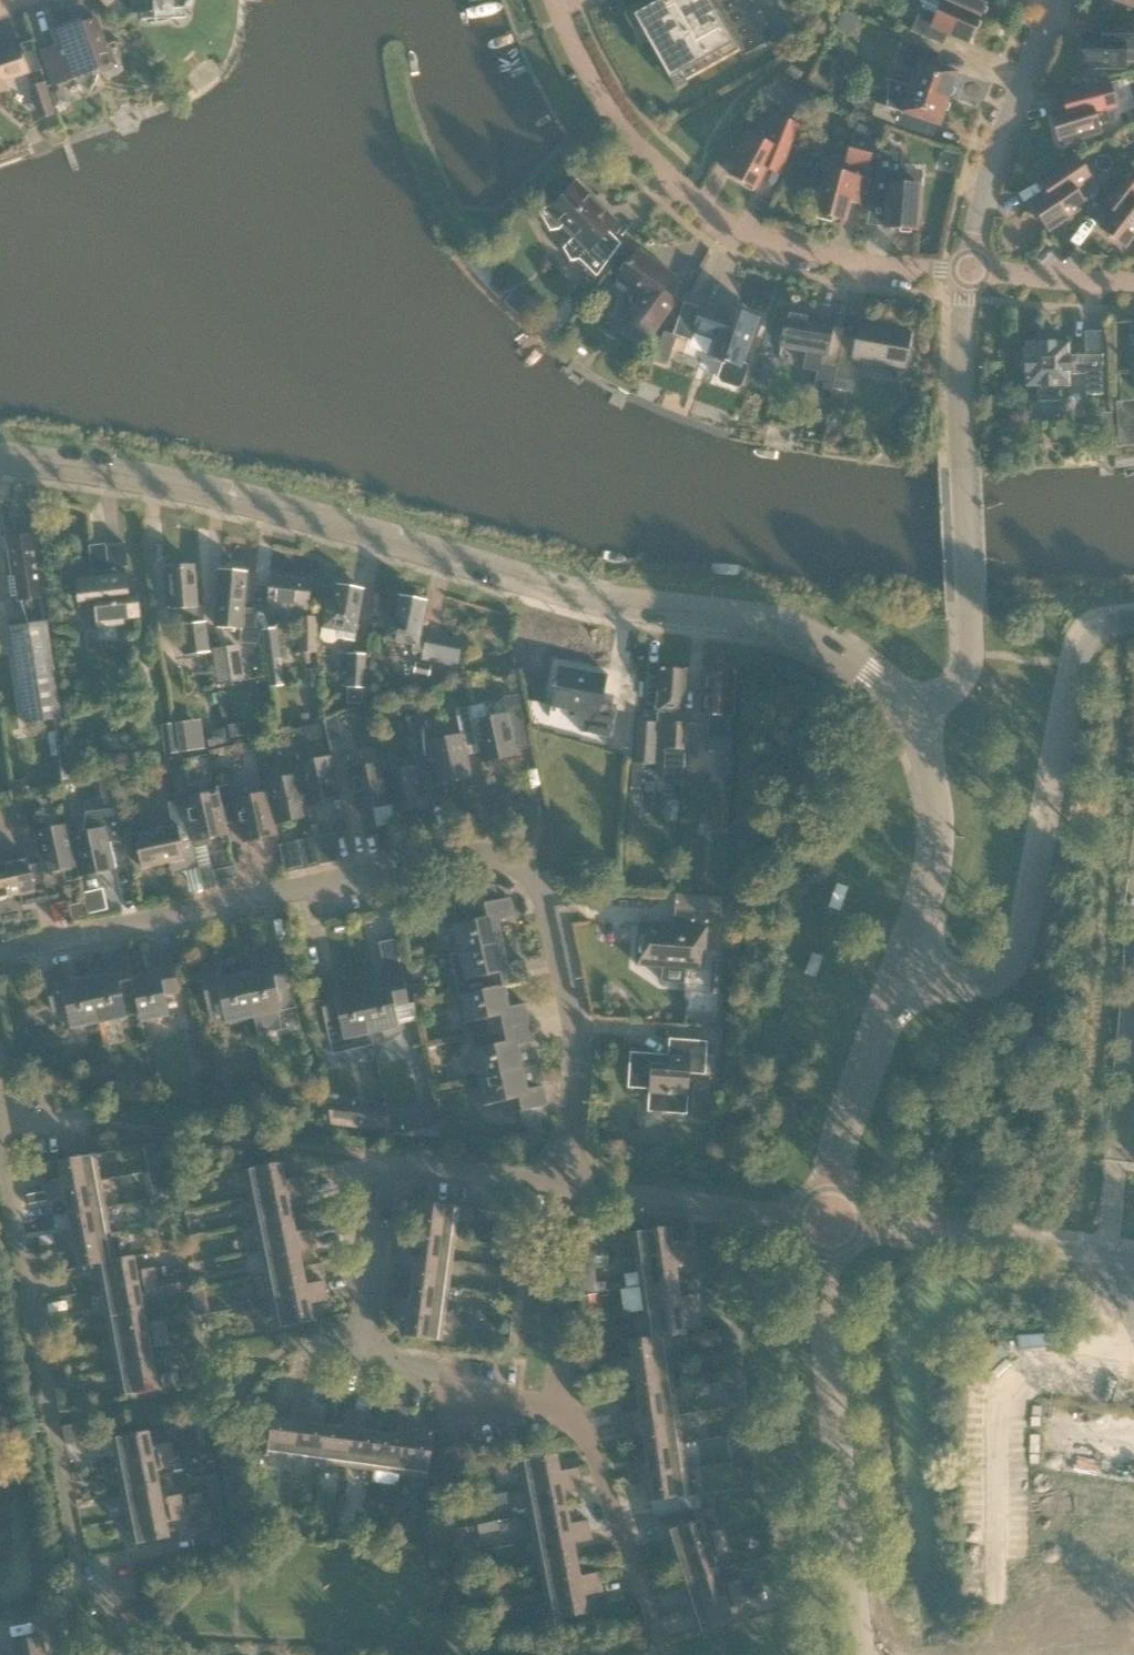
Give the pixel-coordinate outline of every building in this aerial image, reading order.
[(132,12),(154,11),(154,21),(185,19),(185,9),(182,9),(186,0),(132,0),(132,12)] [(753,0),(668,0),(667,1),(667,0),(646,0),(623,13),(633,31),(642,26),(670,76),(678,72),(683,81),(738,51),(741,56),(774,37),(753,0)] [(942,0),(942,1),(941,0),(914,0),(914,1),(920,12),(911,31),(937,42),(942,30),(967,42),(979,16),(942,0)] [(942,0),(979,16),(986,0),(942,0)] [(107,51),(96,19),(81,24),(80,20),(52,30),(57,45),(41,51),(53,85),(93,71),(98,73),(113,68),(116,62),(113,54),(107,51)] [(1101,35),(1082,35),(1082,73),(1084,73),(1084,66),(1124,67),(1124,66),(1133,63),(1133,22),(1101,22),(1101,35)] [(909,85),(947,98),(956,72),(929,63),(933,51),(907,42),(900,64),(915,69),(909,85)] [(19,45),(0,52),(0,91),(7,89),(4,81),(28,72),(19,45)] [(802,72),(790,64),(785,72),(797,80),(802,72)] [(947,98),(909,85),(909,87),(888,80),(887,101),(886,106),(875,102),(871,115),(908,127),(912,115),(938,124),(947,98)] [(1059,95),(1064,109),(1050,113),(1059,143),(1099,131),(1099,130),(1111,122),(1106,109),(1110,108),(1116,106),(1108,81),(1077,90),(1059,95)] [(45,82),(28,87),(34,105),(51,99),(45,82)] [(68,103),(63,87),(49,91),(55,107),(68,103)] [(811,102),(800,94),(792,104),(789,101),(783,109),(787,111),(786,113),(798,121),(811,102)] [(778,116),(766,143),(751,135),(729,175),(754,188),(765,168),(779,175),(782,168),(800,125),(778,116)] [(843,164),(847,165),(845,173),(826,168),(815,212),(844,220),(849,200),(862,204),(872,167),(869,166),(875,141),(872,140),(875,129),(858,124),(855,135),(851,134),(843,164)] [(1039,180),(1047,192),(1030,203),(1048,229),(1085,204),(1074,189),(1090,178),(1075,155),(1039,180)] [(1112,211),(1099,227),(1124,246),(1133,233),(1133,171),(1129,167),(1101,202),(1112,211)] [(900,170),(876,168),(870,201),(886,202),(884,226),(915,229),(918,185),(899,183),(900,170)] [(615,222),(576,183),(551,207),(549,204),(538,211),(549,230),(559,228),(562,225),(573,235),(562,247),(570,260),(579,258),(596,275),(620,242),(607,230),(615,222)] [(650,336),(671,307),(676,300),(663,290),(674,274),(639,248),(613,284),(625,293),(629,286),(643,296),(626,319),(650,336)] [(578,286),(567,299),(578,308),(589,294),(578,286)] [(701,308),(683,302),(672,333),(691,340),(694,331),(713,338),(708,353),(724,359),(718,376),(720,380),(736,386),(740,384),(746,367),(744,364),(741,363),(756,318),(724,306),(723,311),(702,304),(701,308)] [(787,311),(781,345),(793,347),(799,348),(801,348),(808,350),(807,352),(805,367),(817,369),(818,369),(818,373),(814,394),(830,397),(832,380),(835,368),(836,368),(839,348),(827,345),(829,337),(832,319),(787,311)] [(836,368),(832,388),(852,392),(855,372),(858,358),(887,364),(893,373),(912,360),(906,351),(909,333),(858,324),(856,338),(841,335),(839,348),(836,368)] [(668,364),(677,336),(663,331),(654,359),(668,364)] [(1069,354),(1068,341),(1024,341),(1025,386),(1036,386),(1036,400),(1058,400),(1058,386),(1069,385),(1069,373),(1085,373),(1085,394),(1102,394),(1101,354),(1069,354)] [(767,386),(775,365),(761,359),(753,381),(767,386)] [(1133,439),(1132,421),(1116,422),(1117,441),(1133,439)] [(18,602),(20,601),(44,597),(41,580),(40,571),(41,571),(35,533),(6,537),(12,575),(8,577),(12,598),(17,598),(18,602)] [(109,571),(106,544),(89,545),(92,573),(109,571)] [(199,621),(194,564),(168,566),(171,592),(167,592),(169,608),(183,607),(184,623),(181,623),(186,653),(210,651),(205,620),(199,621)] [(247,572),(220,570),(216,611),(219,611),(218,626),(241,628),(240,641),(264,643),(262,630),(254,608),(244,607),(247,572)] [(129,595),(126,572),(75,577),(77,601),(94,599),(97,626),(124,623),(124,618),(140,616),(138,595),(129,595)] [(310,579),(271,575),(267,611),(307,615),(310,579)] [(363,589),(338,585),(335,600),(328,599),(323,626),(320,637),(323,641),(332,643),(337,639),(353,642),(363,589)] [(426,600),(399,596),(395,619),(387,617),(383,638),(413,643),(411,650),(424,653),(423,658),(457,664),(462,641),(420,633),(426,600)] [(317,652),(316,616),(299,616),(300,652),(304,652),(306,669),(318,669),(317,652)] [(55,674),(46,621),(28,624),(1,628),(16,724),(46,719),(61,717),(55,674)] [(276,625),(262,627),(270,685),(284,683),(276,625)] [(244,679),(238,645),(211,649),(217,684),(244,679)] [(367,653),(346,652),(345,686),(366,687),(367,653)] [(429,676),(431,665),(416,662),(413,672),(429,676)] [(608,673),(559,664),(556,680),(553,680),(552,685),(555,685),(552,703),(585,710),(581,731),(611,736),(617,706),(602,703),(608,673)] [(685,744),(687,711),(683,711),(686,668),(661,666),(659,690),(657,690),(655,708),(669,709),(664,781),(683,782),(685,744)] [(505,670),(501,675),(503,680),(507,683),(513,682),(516,677),(515,672),(510,669),(505,670)] [(735,672),(705,670),(703,694),(700,694),(698,712),(709,713),(708,730),(707,749),(732,750),(733,732),(728,732),(730,714),(732,715),(735,672)] [(484,702),(471,705),(482,761),(517,754),(516,748),(530,745),(518,692),(504,695),(508,712),(487,716),(484,702)] [(482,761),(471,705),(457,708),(462,733),(429,740),(431,757),(437,783),(472,775),(467,754),(480,751),(482,761)] [(418,759),(431,757),(429,740),(424,718),(409,721),(418,759)] [(205,749),(201,720),(176,723),(179,752),(205,749)] [(657,722),(636,720),(633,762),(632,762),(630,786),(641,787),(643,763),(655,764),(657,722)] [(312,737),(325,735),(323,721),(309,723),(312,737)] [(699,723),(687,721),(685,744),(697,745),(699,723)] [(242,722),(229,724),(230,736),(243,734),(242,722)] [(178,752),(173,723),(160,725),(165,754),(178,752)] [(357,810),(391,803),(392,803),(385,772),(386,772),(383,761),(349,769),(343,741),(329,744),(331,756),(332,756),(338,782),(350,779),(357,810)] [(55,780),(74,778),(71,754),(52,757),(55,780)] [(297,763),(299,773),(300,773),(307,805),(341,797),(338,782),(332,756),(331,756),(297,763)] [(420,764),(386,772),(385,772),(392,803),(391,803),(393,814),(429,806),(420,764)] [(310,815),(307,805),(300,773),(299,773),(265,780),(267,791),(268,791),(275,823),(276,823),(310,815)] [(217,785),(218,791),(219,790),(225,823),(238,820),(243,841),(278,833),(276,823),(275,823),(268,791),(267,791),(235,798),(231,782),(217,785)] [(183,798),(191,835),(193,840),(195,848),(207,845),(211,836),(223,833),(228,832),(225,823),(219,790),(218,791),(183,798)] [(172,873),(199,867),(199,866),(195,848),(193,840),(191,835),(183,798),(167,802),(172,825),(135,833),(142,868),(170,862),(172,873)] [(79,876),(115,868),(110,848),(123,845),(115,808),(101,811),(87,813),(84,831),(72,833),(71,834),(78,865),(77,865),(79,876)] [(314,836),(320,863),(340,859),(334,832),(321,835),(318,823),(315,824),(314,817),(310,818),(314,836)] [(43,872),(44,872),(77,865),(78,865),(71,834),(72,833),(70,823),(34,830),(41,862),(43,872)] [(301,868),(295,841),(280,844),(285,871),(301,868)] [(5,860),(0,862),(0,898),(5,897),(20,894),(22,905),(37,902),(50,899),(44,872),(43,872),(41,862),(29,864),(27,856),(19,858),(5,860)] [(235,865),(217,868),(219,879),(237,876),(235,865)] [(458,951),(503,941),(498,919),(514,916),(510,897),(498,900),(494,884),(464,891),(466,899),(439,905),(444,930),(453,928),(458,951)] [(102,890),(87,893),(91,912),(107,909),(102,890)] [(86,897),(70,900),(74,916),(90,913),(86,897)] [(720,911),(675,908),(674,925),(639,923),(636,963),(703,968),(704,949),(718,950),(720,911)] [(508,963),(503,941),(458,951),(465,980),(485,976),(488,988),(505,985),(528,980),(524,959),(508,963)] [(243,971),(253,1015),(257,1034),(281,1029),(277,1011),(295,1007),(290,985),(289,985),(281,946),(261,951),(264,967),(243,971)] [(152,971),(132,976),(131,976),(134,993),(140,1020),(168,1014),(164,993),(178,990),(169,951),(149,955),(152,971)] [(89,977),(98,1021),(125,1016),(121,995),(134,993),(131,976),(132,976),(127,952),(106,956),(110,972),(89,977)] [(719,991),(735,991),(736,958),(720,957),(719,991)] [(253,1015),(243,971),(221,976),(218,961),(198,965),(210,1021),(224,1018),(225,1021),(253,1015)] [(361,987),(371,1032),(372,1031),(375,1044),(379,1044),(384,1044),(393,1040),(401,1033),(399,1025),(394,1005),(408,1002),(399,962),(383,966),(380,967),(383,983),(361,987)] [(98,1021),(89,977),(67,981),(64,966),(43,970),(52,1010),(65,1007),(70,1027),(98,1021)] [(371,1032),(361,987),(340,992),(336,976),(316,981),(324,1020),(339,1017),(343,1037),(371,1032)] [(509,1006),(505,985),(488,988),(460,994),(466,1022),(486,1018),(488,1030),(528,1021),(524,1002),(509,1006)] [(472,1048),(478,1076),(523,1066),(539,1062),(536,1046),(530,1048),(529,1042),(533,1041),(528,1021),(488,1030),(492,1044),(472,1048)] [(707,1053),(707,1052),(708,1040),(677,1038),(675,1053),(671,1053),(668,1052),(664,1052),(630,1050),(628,1086),(649,1087),(648,1093),(647,1110),(686,1112),(687,1096),(689,1072),(705,1073),(707,1073),(707,1053)] [(523,1066),(478,1076),(484,1104),(493,1102),(504,1099),(507,1113),(511,1112),(519,1110),(543,1105),(547,1104),(544,1091),(542,1084),(539,1085),(538,1082),(543,1081),(539,1062),(523,1066)] [(198,1079),(193,1083),(194,1089),(201,1092),(206,1087),(205,1081),(198,1079)] [(395,1131),(398,1109),(328,1101),(332,1124),(395,1131)] [(541,1120),(527,1123),(530,1137),(544,1134),(541,1120)] [(45,1190),(100,1180),(95,1153),(58,1159),(62,1177),(44,1180),(45,1190)] [(150,1170),(161,1168),(159,1154),(147,1156),(150,1170)] [(250,1195),(304,1185),(303,1175),(285,1179),(281,1161),(245,1168),(250,1195)] [(150,1170),(152,1185),(164,1183),(161,1168),(150,1170)] [(65,1196),(68,1213),(105,1206),(100,1180),(45,1190),(47,1199),(65,1196)] [(304,1185),(250,1195),(255,1222),(292,1214),(288,1198),(306,1194),(304,1185)] [(418,1232),(455,1237),(459,1206),(404,1199),(403,1210),(421,1212),(418,1232)] [(105,1206),(68,1213),(71,1229),(53,1233),(55,1242),(110,1232),(105,1206)] [(255,1222),(261,1248),(315,1237),(313,1227),(295,1231),(292,1214),(255,1222)] [(632,1230),(636,1257),(691,1249),(690,1240),(672,1243),(669,1225),(632,1230)] [(110,1232),(55,1242),(57,1252),(75,1248),(78,1266),(97,1263),(97,1262),(115,1259),(114,1258),(110,1232)] [(398,1244),(397,1253),(452,1260),(455,1237),(418,1232),(416,1246),(398,1244)] [(266,1274),(302,1267),(299,1250),(317,1246),(315,1237),(261,1248),(266,1274)] [(636,1257),(640,1284),(677,1279),(674,1262),(693,1259),(691,1249),(636,1257)] [(411,1282),(448,1287),(452,1260),(397,1253),(396,1263),(414,1265),(411,1282)] [(97,1262),(97,1263),(102,1288),(156,1278),(154,1269),(136,1272),(133,1254),(114,1258),(115,1259),(97,1262)] [(306,1283),(302,1267),(266,1274),(271,1300),(325,1289),(324,1280),(306,1283)] [(180,1289),(178,1275),(158,1279),(161,1293),(180,1289)] [(156,1278),(102,1288),(106,1315),(143,1308),(140,1291),(158,1288),(156,1278)] [(679,1296),(677,1279),(640,1284),(641,1287),(620,1290),(624,1313),(644,1311),(699,1303),(697,1293),(679,1296)] [(445,1313),(448,1287),(411,1282),(409,1299),(391,1296),(390,1306),(445,1313)] [(325,1289),(271,1300),(277,1327),(313,1320),(309,1302),(327,1299),(325,1289)] [(600,1316),(597,1294),(580,1297),(584,1319),(600,1316)] [(700,1312),(699,1303),(644,1311),(648,1336),(648,1337),(666,1335),(685,1333),(682,1315),(700,1312)] [(445,1313),(390,1306),(389,1315),(407,1318),(404,1336),(441,1340),(445,1313)] [(146,1325),(143,1308),(106,1315),(111,1341),(166,1331),(164,1321),(146,1325)] [(166,1331),(111,1341),(116,1367),(153,1360),(149,1344),(167,1340),(166,1331)] [(670,1361),(666,1335),(648,1337),(648,1336),(629,1339),(632,1357),(613,1359),(615,1369),(670,1361)] [(153,1360),(116,1367),(121,1395),(176,1384),(174,1374),(156,1377),(153,1360)] [(634,1376),(637,1393),(673,1388),(670,1361),(615,1369),(616,1378),(634,1376)] [(727,1407),(740,1405),(737,1380),(724,1382),(727,1407)] [(621,1412),(622,1422),(677,1414),(673,1388),(637,1393),(639,1410),(621,1412)] [(346,1396),(345,1407),(354,1408),(356,1398),(346,1396)] [(357,1398),(356,1408),(364,1410),(366,1399),(357,1398)] [(294,1457),(301,1402),(292,1401),(289,1419),(272,1417),(266,1453),(294,1457)] [(301,1402),(294,1457),(320,1461),(325,1424),(309,1422),(311,1404),(301,1402)] [(373,1468),(400,1472),(407,1417),(408,1407),(399,1406),(395,1434),(378,1431),(373,1468)] [(342,1426),(325,1424),(320,1461),(347,1464),(354,1410),(345,1408),(342,1426)] [(347,1464),(373,1468),(378,1431),(361,1429),(364,1411),(354,1410),(347,1464)] [(644,1446),(681,1440),(677,1414),(622,1422),(624,1431),(642,1429),(644,1446)] [(417,1418),(407,1417),(400,1472),(427,1475),(432,1439),(414,1436),(417,1418)] [(91,1438),(88,1420),(62,1425),(65,1443),(91,1438)] [(117,1464),(171,1453),(169,1441),(151,1445),(148,1430),(112,1437),(117,1464)] [(685,1467),(681,1440),(644,1446),(647,1463),(629,1465),(630,1475),(685,1467)] [(520,1459),(525,1486),(579,1476),(577,1467),(559,1470),(556,1452),(520,1459)] [(117,1464),(122,1490),(158,1483),(156,1469),(174,1465),(171,1453),(117,1464)] [(689,1494),(685,1467),(630,1475),(631,1484),(649,1482),(654,1514),(701,1508),(699,1493),(689,1494)] [(579,1476),(525,1486),(530,1513),(566,1506),(563,1489),(581,1486),(579,1476)] [(122,1490),(127,1516),(182,1505),(179,1493),(161,1497),(158,1483),(122,1490)] [(182,1505),(127,1516),(133,1543),(169,1536),(166,1521),(184,1517),(182,1505)] [(569,1522),(566,1506),(530,1513),(535,1539),(589,1528),(587,1519),(569,1522)] [(673,1556),(726,1539),(722,1527),(705,1533),(700,1518),(665,1529),(673,1556)] [(228,1544),(225,1527),(196,1533),(199,1549),(228,1544)] [(540,1565),(576,1558),(573,1541),(591,1538),(589,1528),(535,1539),(540,1565)] [(673,1556),(681,1581),(717,1570),(712,1556),(730,1550),(726,1539),(673,1556)] [(579,1575),(576,1558),(540,1565),(545,1591),(599,1581),(597,1571),(579,1575)] [(717,1570),(681,1581),(690,1606),(742,1589),(739,1578),(721,1583),(717,1570)] [(601,1590),(599,1581),(545,1591),(550,1618),(586,1611),(583,1594),(601,1590)] [(766,1597),(762,1585),(744,1591),(748,1603),(766,1597)] [(742,1589),(690,1606),(698,1633),(733,1621),(729,1607),(746,1601),(742,1589)] [(41,1635),(13,1640),(16,1654),(46,1654),(41,1635)]
